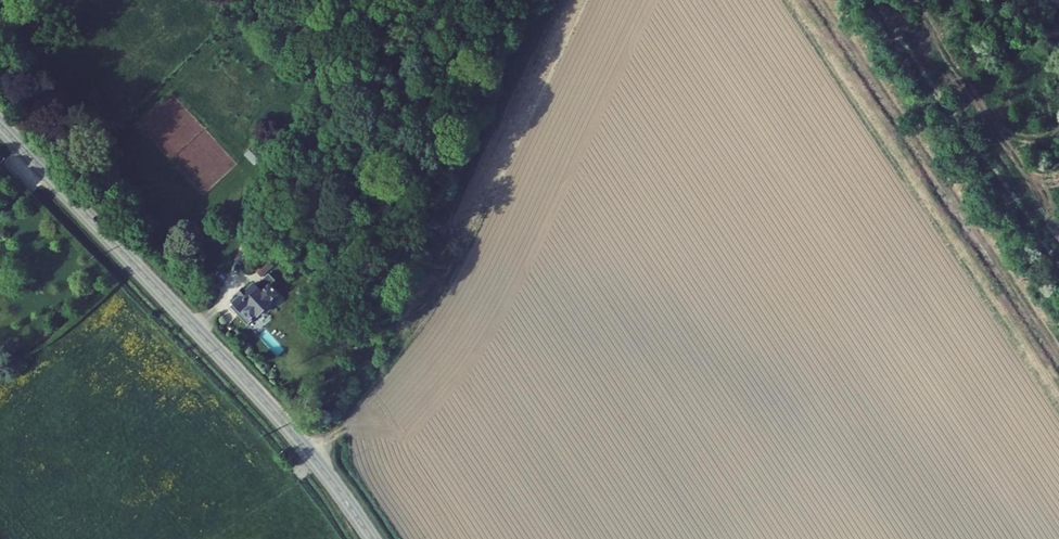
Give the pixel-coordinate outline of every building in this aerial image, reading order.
[(274,255),(265,246),(251,259),(259,268),(274,255)] [(266,277),(259,284),(251,275),(243,282),(241,280),(236,285),(238,287),(230,294),(239,303),(247,311),(253,306),(254,308),(269,295),(267,293),(275,286),(266,277)] [(316,412),(310,418),(314,422),(318,414),(316,412)] [(316,424),(322,418),(318,414),(314,422),(316,424)]
